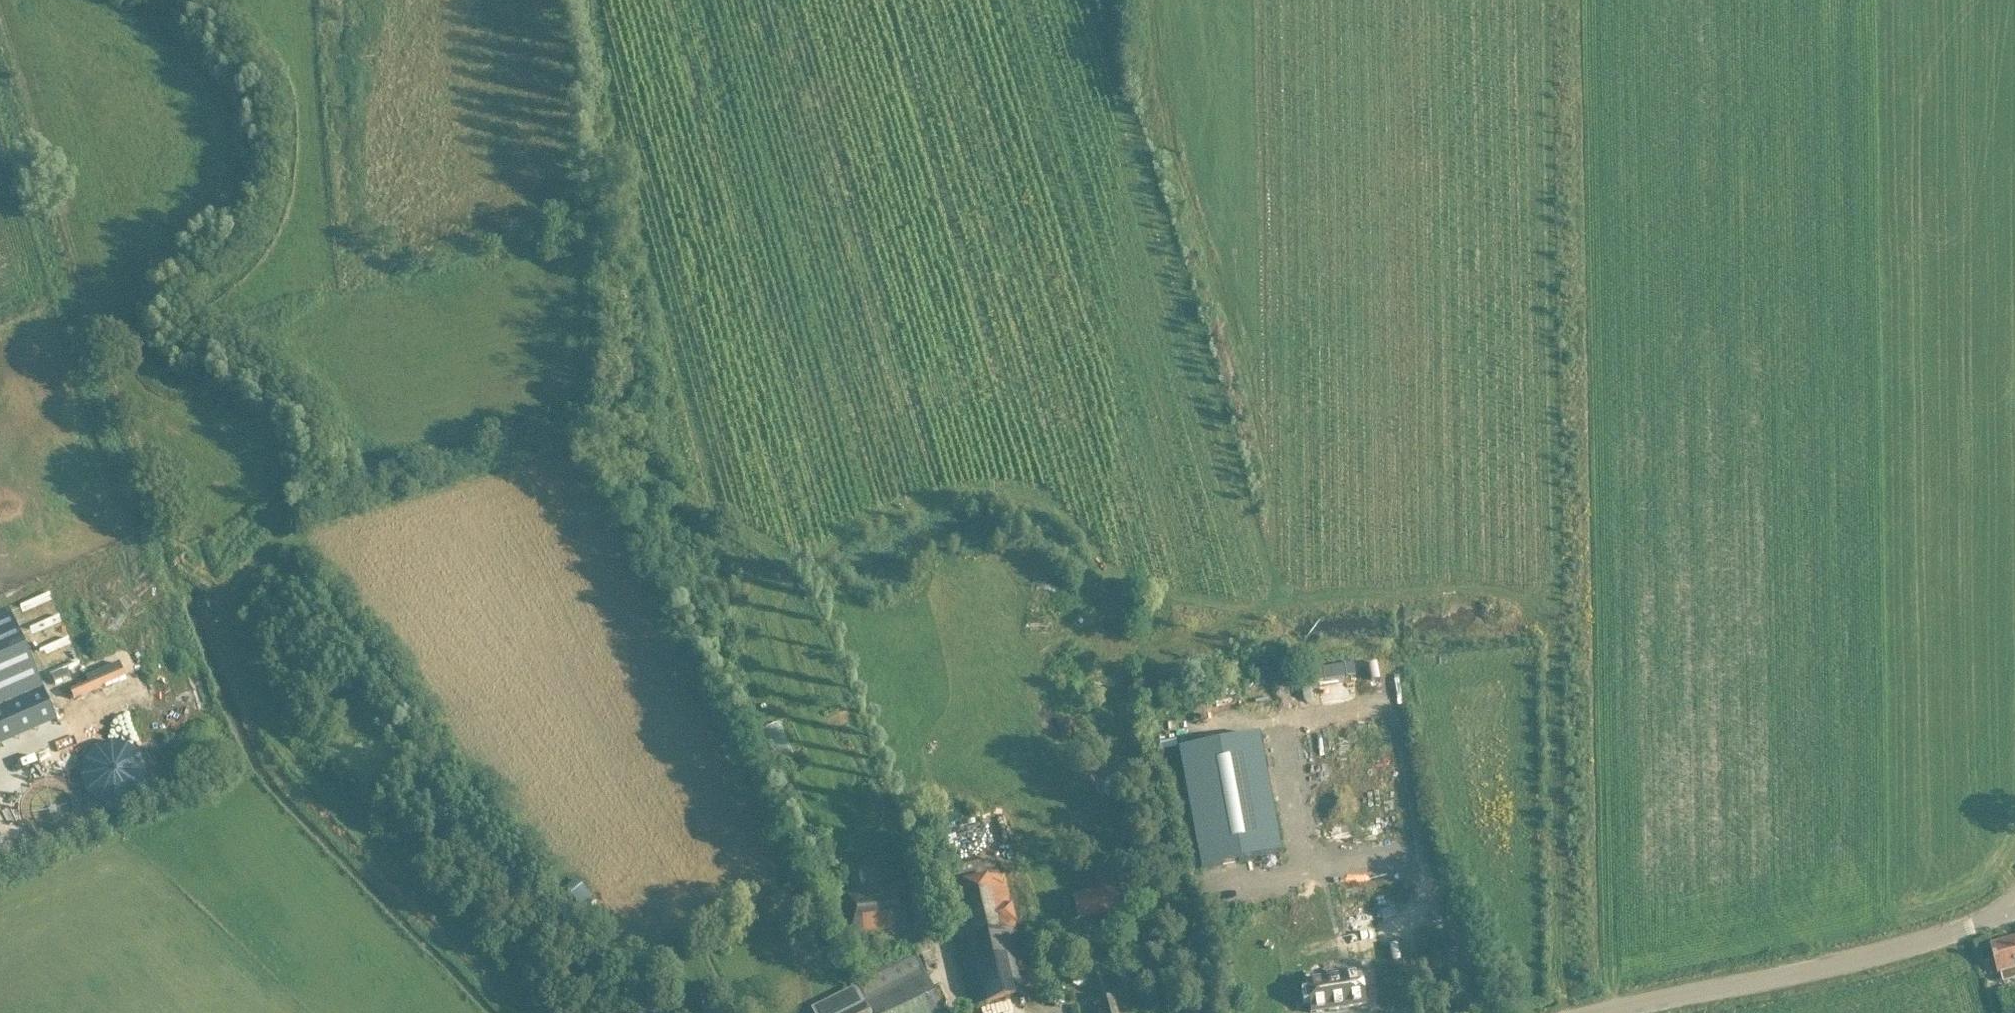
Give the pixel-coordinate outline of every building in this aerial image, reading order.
[(73,691),(71,692),(74,700),(126,678),(120,665),(71,686),(73,691)] [(1258,736),(1179,751),(1201,870),(1281,855),(1258,736)] [(1004,877),(948,890),(975,1008),(1021,997),(1012,956),(1021,954),(1004,877)] [(903,887),(845,895),(850,934),(908,926),(903,887)] [(1991,945),(1999,975),(2001,974),(2004,984),(2014,981),(2014,939),(1991,945)] [(918,956),(858,985),(872,1012),(945,1012),(918,956)] [(653,975),(646,965),(630,976),(636,986),(653,975)] [(1419,966),(1364,978),(1371,1010),(1426,998),(1419,966)] [(858,985),(812,1008),(814,1012),(871,1012),(858,985)] [(1114,999),(1098,1003),(1100,1012),(1118,1012),(1114,999)]
